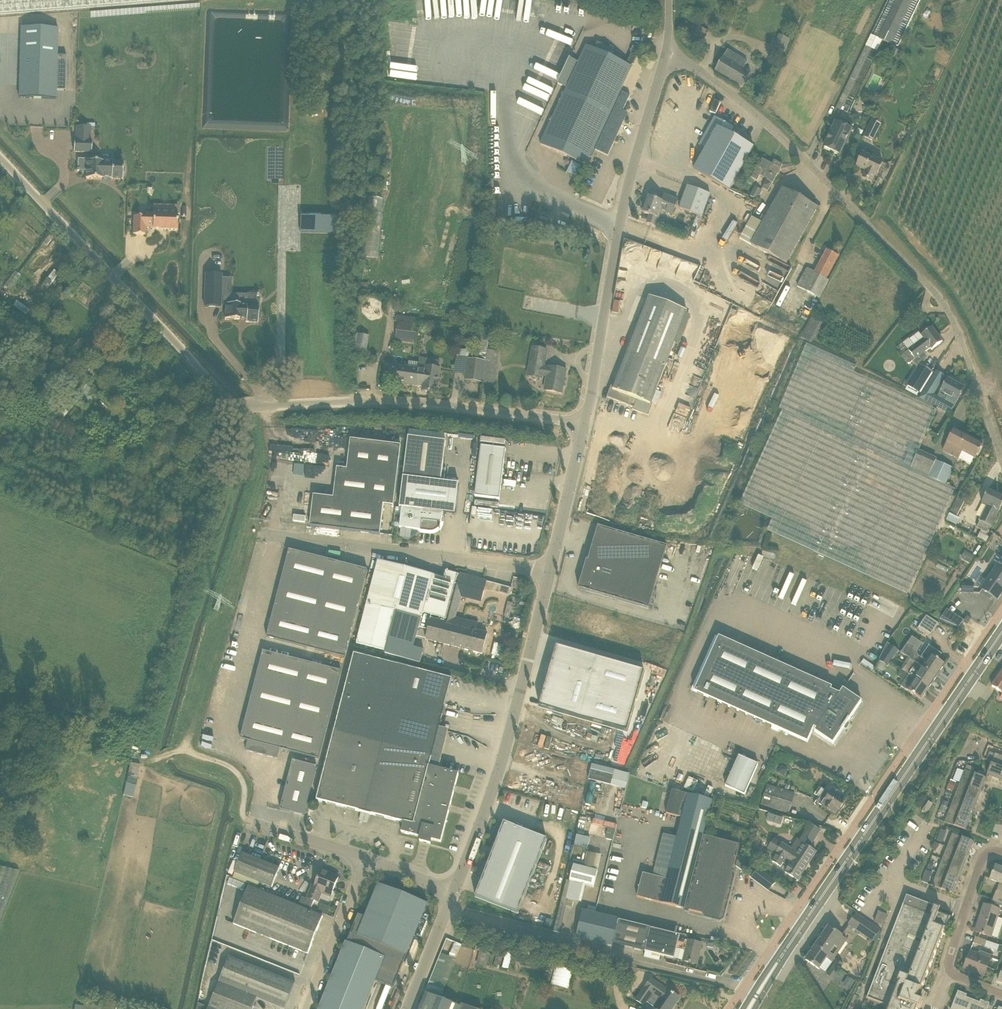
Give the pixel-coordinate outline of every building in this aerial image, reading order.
[(191,0),(0,0),(0,15),(191,0)] [(419,10),(427,9),(428,19),(462,15),(461,0),(418,0),(419,10)] [(871,35),(896,47),(919,0),(888,0),(871,35)] [(66,55),(57,55),(58,34),(53,34),(53,28),(22,27),(21,57),(20,98),(56,99),(56,89),(65,89),(66,55)] [(773,45),(784,50),(789,38),(779,34),(773,45)] [(836,118),(874,39),(870,37),(832,116),(836,118)] [(641,47),(635,44),(626,64),(632,67),(641,47)] [(541,144),(586,166),(594,149),(608,156),(625,119),(623,118),(625,114),(625,112),(623,111),(630,96),(621,91),(632,67),(626,64),(587,46),(583,54),(585,56),(581,64),(570,58),(558,84),(567,88),(554,115),(563,120),(562,123),(558,121),(546,146),(541,144)] [(745,61),(728,51),(715,71),(743,88),(751,74),(741,68),(745,61)] [(559,80),(561,76),(543,67),(541,71),(559,80)] [(520,97),(544,108),(550,96),(526,84),(520,97)] [(734,128),(715,117),(699,145),(706,149),(698,164),(694,171),(730,190),(754,148),(730,135),(734,128)] [(840,155),(851,130),(854,124),(842,119),(840,125),(836,123),(824,147),(840,155)] [(872,119),(863,136),(873,141),(882,124),(872,119)] [(74,141),(74,152),(92,152),(92,141),(74,141)] [(865,170),(862,177),(872,182),(875,175),(877,176),(883,163),(861,153),(855,166),(865,170)] [(768,162),(762,159),(752,178),(757,181),(760,176),(767,180),(763,189),(768,191),(773,183),(783,165),(775,160),(772,164),(771,164),(770,165),(767,164),(768,162)] [(101,162),(93,161),(84,161),(84,170),(84,178),(99,179),(99,177),(109,177),(109,178),(123,179),(123,162),(113,162),(113,161),(101,160),(101,162)] [(583,166),(572,161),(567,173),(577,178),(583,166)] [(702,217),(710,194),(688,186),(679,209),(702,217)] [(750,196),(758,199),(761,189),(753,186),(750,196)] [(783,188),(751,245),(786,264),(818,208),(783,188)] [(660,210),(661,210),(673,214),(678,200),(667,196),(666,196),(664,197),(664,198),(662,202),(649,198),(644,213),(650,215),(647,223),(656,226),(659,218),(657,217),(660,210)] [(177,230),(178,214),(153,213),(146,213),(145,217),(134,216),(133,235),(146,235),(146,228),(153,228),(153,229),(161,229),(177,230)] [(691,232),(687,228),(681,233),(685,237),(691,232)] [(827,250),(815,272),(827,279),(839,256),(827,250)] [(815,272),(808,268),(798,286),(820,298),(829,280),(827,279),(815,272)] [(54,270),(43,284),(48,288),(59,273),(54,270)] [(247,307),(247,296),(232,295),(221,295),(221,284),(228,284),(228,279),(221,279),(221,276),(206,275),(205,306),(220,307),(220,305),(226,305),(226,319),(238,320),(238,319),(247,319),(247,322),(258,322),(258,307),(247,307)] [(613,390),(637,400),(651,405),(680,330),(642,315),(613,390)] [(419,324),(398,321),(395,341),(416,344),(419,324)] [(909,350),(908,350),(902,355),(909,364),(915,359),(931,348),(932,350),(943,342),(932,328),(921,336),(920,334),(918,334),(910,339),(914,346),(909,350)] [(483,330),(472,339),(479,347),(489,339),(490,331),(483,330)] [(911,468),(919,450),(938,410),(854,372),(857,366),(807,344),(780,409),(783,410),(739,505),(772,519),(767,531),(908,595),(955,488),(946,484),(911,468)] [(117,351),(112,347),(105,356),(109,360),(117,351)] [(549,368),(543,367),(546,350),(534,348),(530,365),(538,367),(536,375),(547,377),(545,390),(562,393),(566,370),(549,367),(549,368)] [(487,361),(484,383),(494,384),(498,352),(488,351),(487,361)] [(468,359),(465,380),(484,383),(487,361),(476,360),(468,359)] [(417,386),(419,372),(419,370),(391,366),(389,382),(417,386)] [(419,370),(419,372),(417,386),(423,387),(422,391),(437,393),(441,369),(420,366),(419,370)] [(934,394),(945,376),(936,371),(919,398),(950,413),(955,405),(946,400),(945,401),(937,397),(938,396),(934,394)] [(940,392),(938,396),(937,397),(945,401),(946,400),(955,405),(961,395),(962,394),(961,394),(965,388),(947,378),(940,391),(940,392)] [(76,395),(86,402),(94,392),(83,385),(76,395)] [(637,400),(613,390),(611,389),(611,388),(607,397),(634,408),(633,410),(649,416),(652,406),(651,405),(637,400)] [(943,451),(959,459),(971,466),(983,444),(955,429),(943,451)] [(400,508),(402,508),(400,528),(401,529),(400,535),(411,537),(414,536),(416,535),(418,533),(419,531),(421,531),(430,532),(432,532),(434,532),(436,531),(439,528),(440,527),(441,525),(442,522),(443,513),(455,514),(459,484),(441,482),(446,441),(408,437),(400,508)] [(481,438),(480,445),(506,447),(507,440),(481,438)] [(314,495),(311,516),(310,526),(380,534),(384,505),(394,506),(401,445),(351,439),(347,469),(337,468),(334,498),(314,495)] [(475,497),(490,498),(500,500),(506,449),(481,446),(475,497)] [(937,458),(919,450),(911,468),(946,484),(953,469),(936,461),(937,458)] [(989,489),(982,503),(987,506),(980,521),(991,527),(1001,506),(1001,495),(989,489)] [(957,498),(949,513),(957,517),(965,501),(957,498)] [(668,547),(598,526),(588,561),(587,560),(586,562),(588,562),(580,587),(579,587),(579,588),(649,609),(668,547)] [(289,550),(287,559),(267,638),(345,658),(367,570),(289,550)] [(982,589),(997,599),(1001,591),(1001,560),(982,589)] [(385,654),(395,656),(399,644),(389,641),(396,612),(422,618),(423,613),(445,619),(457,574),(446,571),(444,578),(378,561),(357,644),(386,651),(385,654)] [(482,654),(487,633),(478,631),(480,625),(455,619),(461,596),(482,601),(487,581),(457,573),(457,574),(445,619),(444,622),(438,621),(433,641),(482,654)] [(496,584),(494,591),(510,595),(512,588),(496,584)] [(960,627),(964,617),(946,609),(941,619),(960,627)] [(926,615),(918,629),(930,637),(939,624),(926,615)] [(967,616),(963,622),(968,625),(972,619),(967,616)] [(816,729),(814,731),(833,744),(862,701),(843,688),(839,693),(831,690),(833,687),(719,636),(694,691),(783,731),(808,742),(814,728),(816,729)] [(883,652),(893,659),(899,651),(887,643),(883,652)] [(399,644),(395,656),(395,657),(420,663),(424,650),(399,644)] [(945,664),(938,660),(941,654),(942,655),(942,654),(929,645),(928,646),(929,646),(921,658),(914,653),(910,659),(937,677),(945,664)] [(278,759),(280,749),(319,759),(342,671),(263,651),(241,739),(248,741),(246,751),(278,759)] [(441,843),(459,774),(430,766),(452,679),(355,654),(317,800),(360,811),(360,812),(371,815),(372,814),(404,823),(402,832),(421,837),(420,840),(420,841),(431,844),(431,843),(431,840),(441,843)] [(590,677),(553,666),(541,707),(627,732),(645,672),(596,658),(590,677)] [(900,669),(902,670),(929,688),(937,677),(910,659),(908,658),(900,669)] [(899,685),(921,700),(929,688),(902,670),(900,674),(898,676),(903,679),(899,685)] [(992,686),(1001,693),(1001,671),(992,686)] [(205,731),(202,738),(213,742),(215,735),(205,731)] [(988,773),(987,774),(1000,779),(1001,775),(1001,756),(995,753),(988,773)] [(759,764),(739,755),(725,786),(745,795),(759,764)] [(281,810),(291,812),(304,816),(317,767),(293,760),(280,810),(281,810)] [(131,762),(129,775),(131,775),(131,778),(138,779),(141,764),(131,762)] [(592,764),(589,780),(611,785),(626,789),(630,773),(623,772),(592,764)] [(780,764),(776,771),(784,775),(787,768),(780,764)] [(960,783),(981,791),(986,778),(973,773),(965,770),(960,783)] [(951,779),(947,789),(953,791),(956,781),(951,779)] [(976,804),(978,799),(981,791),(960,783),(955,796),(976,804)] [(796,794),(776,787),(767,784),(760,804),(789,814),(796,794)] [(817,796),(821,798),(817,803),(832,813),(833,812),(836,813),(838,810),(840,811),(845,804),(826,791),(825,791),(821,788),(817,796)] [(637,897),(721,918),(740,845),(703,835),(712,801),(672,790),(666,814),(682,818),(666,879),(643,873),(637,897)] [(971,817),(975,804),(976,804),(955,796),(950,809),(971,817)] [(922,811),(926,814),(933,804),(929,801),(922,811)] [(945,822),(964,830),(966,830),(971,817),(950,809),(945,822)] [(616,828),(617,823),(592,819),(591,824),(616,828)] [(504,822),(476,897),(518,914),(547,839),(504,822)] [(947,847),(968,855),(973,842),(953,834),(947,847)] [(576,835),(574,846),(587,849),(589,838),(576,835)] [(769,849),(775,853),(779,848),(807,866),(816,852),(803,844),(798,853),(775,839),(772,844),(771,843),(769,847),(770,848),(769,849)] [(942,860),(963,868),(963,867),(965,863),(968,855),(947,847),(942,860)] [(779,848),(775,853),(777,854),(773,861),(781,866),(785,860),(791,864),(786,872),(798,880),(807,866),(779,848)] [(584,865),(593,867),(597,854),(588,851),(584,865)] [(272,888),(280,869),(243,854),(236,873),(272,888)] [(963,868),(942,860),(937,873),(958,881),(961,873),(963,868)] [(574,865),(570,881),(565,899),(582,903),(587,885),(593,887),(597,871),(574,865)] [(993,900),(1001,903),(1001,869),(996,866),(991,879),(1000,883),(997,891),(996,890),(993,900)] [(0,867),(0,921),(19,871),(0,867)] [(771,892),(775,886),(778,881),(760,868),(752,878),(771,892)] [(313,886),(308,899),(305,906),(311,909),(315,900),(318,902),(322,891),(332,895),(339,877),(322,870),(315,886),(313,886)] [(932,886),(952,893),(953,894),(958,881),(937,873),(932,886)] [(375,980),(394,988),(407,955),(428,904),(378,884),(365,917),(358,914),(347,942),(346,942),(319,1008),(364,1008),(375,980)] [(308,954),(323,916),(248,887),(234,924),(308,954)] [(920,1008),(923,1001),(922,1001),(924,994),(919,992),(943,931),(944,932),(950,917),(938,913),(940,907),(935,905),(934,907),(932,907),(932,905),(906,895),(866,998),(889,1007),(888,1008),(917,1008),(918,1007),(920,1008)] [(989,936),(990,936),(999,910),(1001,911),(1001,903),(993,900),(991,899),(989,906),(984,904),(979,919),(980,920),(976,931),(975,931),(989,936)] [(321,903),(319,912),(328,914),(330,906),(321,903)] [(560,905),(553,931),(559,933),(566,906),(560,905)] [(614,944),(619,920),(595,914),(582,911),(576,937),(613,946),(614,944)] [(884,925),(888,915),(879,911),(875,922),(884,925)] [(856,914),(850,923),(873,939),(879,930),(873,926),(856,914)] [(645,951),(651,928),(619,920),(614,944),(645,951)] [(835,958),(838,953),(847,940),(841,937),(842,935),(829,927),(816,945),(835,958)] [(674,959),(677,948),(678,942),(680,935),(651,928),(645,951),(674,959)] [(973,943),(983,946),(985,947),(987,941),(975,937),(973,943)] [(448,939),(439,961),(452,967),(462,944),(448,939)] [(697,964),(702,944),(688,940),(687,944),(678,942),(677,948),(685,951),(683,961),(697,964)] [(835,958),(816,945),(806,960),(819,969),(827,958),(832,962),(835,958)] [(481,948),(477,964),(483,966),(483,967),(486,968),(487,966),(490,967),(493,955),(490,954),(490,951),(481,948)] [(966,958),(967,958),(964,968),(984,976),(991,959),(990,958),(991,955),(981,951),(978,952),(977,955),(970,952),(969,953),(968,952),(966,953),(965,956),(966,958)] [(219,982),(257,998),(284,1008),(285,1008),(295,983),(229,956),(219,982)] [(843,964),(838,960),(833,966),(839,970),(843,964)] [(555,969),(552,983),(567,986),(570,972),(565,971),(555,969)] [(847,976),(843,985),(850,989),(855,980),(847,976)] [(637,1000),(644,1005),(647,1002),(655,1007),(655,1008),(656,1008),(672,1008),(680,998),(667,990),(651,979),(637,1000)] [(210,1006),(218,1008),(253,1008),(257,998),(219,982),(210,1006)] [(951,1008),(969,1008),(973,1000),(966,997),(967,995),(958,991),(951,1008)] [(456,1002),(453,1008),(425,997),(421,1008),(476,1008),(456,1002)] [(973,1000),(969,1008),(987,1008),(990,1003),(981,1000),(980,1002),(973,1000)]
